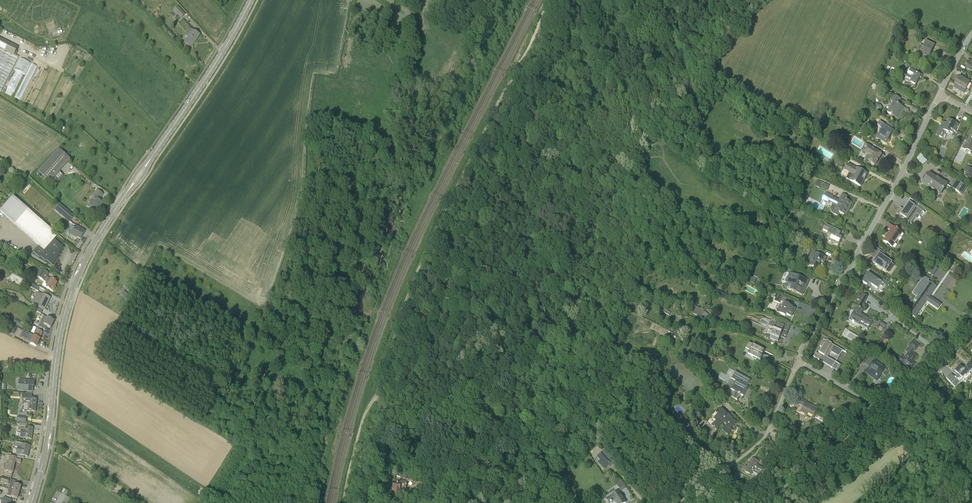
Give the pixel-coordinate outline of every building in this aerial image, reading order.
[(181,19),(185,14),(177,6),(173,10),(181,19)] [(191,47),(199,34),(192,30),(184,42),(191,47)] [(10,74),(18,57),(14,55),(18,47),(0,38),(0,92),(1,92),(10,74)] [(931,52),(935,45),(926,41),(923,47),(920,45),(915,55),(927,61),(931,52)] [(24,74),(30,63),(19,58),(14,69),(16,70),(5,92),(12,95),(23,74),(24,74)] [(920,75),(917,74),(915,72),(918,66),(911,63),(909,68),(911,69),(908,74),(906,73),(903,78),(911,82),(910,82),(915,85),(920,75)] [(16,97),(21,99),(32,73),(27,71),(16,97)] [(964,93),(966,88),(970,83),(959,77),(955,84),(956,84),(954,87),(964,93)] [(898,119),(904,107),(898,104),(901,99),(893,95),(888,104),(891,105),(887,113),(898,119)] [(958,125),(953,123),(948,120),(946,124),(945,124),(944,127),(941,125),(936,135),(940,136),(940,137),(943,138),(946,132),(948,133),(949,132),(952,133),(953,131),(955,132),(958,125)] [(886,126),(879,122),(877,125),(882,127),(881,129),(882,130),(879,136),(884,139),(882,141),(886,143),(888,139),(891,133),(892,134),(893,130),(892,129),(894,126),(888,123),(886,126)] [(971,131),(963,149),(971,153),(971,131)] [(875,165),(881,154),(865,144),(861,151),(867,155),(865,159),(875,165)] [(56,186),(64,176),(60,172),(71,159),(59,149),(39,172),(56,186)] [(927,161),(921,154),(917,158),(923,165),(927,161)] [(860,186),(867,174),(856,168),(847,164),(844,170),(849,173),(846,178),(849,180),(860,186)] [(971,174),(971,170),(966,167),(961,176),(969,180),(971,174)] [(941,195),(948,185),(930,173),(923,183),(941,195)] [(962,195),(967,187),(956,180),(951,188),(962,195)] [(827,191),(829,186),(822,183),(820,188),(827,191)] [(840,200),(832,197),(833,196),(826,192),(822,200),(830,203),(830,202),(833,204),(831,208),(833,212),(834,212),(834,213),(838,215),(839,213),(841,214),(841,213),(844,215),(850,202),(847,201),(847,200),(846,199),(847,197),(842,195),(840,200)] [(101,197),(96,194),(95,197),(93,196),(86,206),(89,208),(97,213),(99,209),(99,208),(103,202),(99,200),(101,197)] [(13,197),(14,196),(13,196),(0,211),(0,212),(39,245),(33,252),(33,251),(40,257),(39,257),(40,256),(45,261),(45,260),(46,259),(52,265),(51,264),(53,261),(54,261),(54,262),(63,246),(55,239),(58,236),(57,235),(13,197)] [(924,213),(909,202),(903,210),(900,208),(893,217),(895,218),(894,217),(896,214),(911,224),(910,223),(916,214),(919,216),(922,212),(924,213)] [(70,222),(75,217),(60,204),(56,210),(70,222)] [(838,246),(842,238),(839,237),(841,232),(834,229),(825,224),(822,230),(828,233),(826,236),(830,238),(828,241),(838,246)] [(900,237),(902,233),(890,224),(887,229),(891,231),(888,235),(886,233),(884,235),(884,234),(883,236),(886,238),(883,242),(892,248),(895,244),(900,236),(900,237)] [(80,239),(85,231),(75,225),(70,234),(76,238),(77,236),(80,239)] [(881,255),(882,253),(876,248),(877,247),(876,247),(871,254),(872,254),(877,258),(874,263),(878,266),(878,267),(881,269),(881,268),(886,272),(888,268),(889,268),(889,267),(892,263),(888,260),(885,258),(884,259),(883,258),(884,257),(881,255)] [(827,257),(815,252),(812,251),(810,256),(813,258),(809,266),(812,267),(817,270),(820,261),(824,263),(827,257)] [(933,276),(938,269),(932,265),(928,272),(933,276)] [(53,292),(56,287),(55,287),(57,282),(47,277),(49,274),(39,269),(36,276),(39,278),(44,281),(46,282),(46,284),(46,285),(47,286),(46,288),(53,292)] [(803,295),(809,281),(789,273),(785,281),(791,286),(790,289),(803,295)] [(884,284),(868,273),(862,282),(867,286),(868,283),(877,289),(880,286),(882,287),(884,284)] [(941,304),(930,297),(937,287),(928,280),(919,292),(921,294),(908,313),(911,315),(915,318),(926,301),(937,309),(941,304)] [(38,291),(40,287),(32,283),(30,287),(38,291)] [(725,299),(727,294),(716,290),(714,294),(725,299)] [(42,294),(38,292),(34,300),(38,302),(36,306),(44,310),(47,304),(46,303),(47,301),(48,301),(50,297),(42,294)] [(780,305),(783,297),(776,293),(773,299),(775,299),(773,302),(780,305)] [(863,303),(867,296),(861,293),(857,300),(863,303)] [(791,316),(795,308),(788,305),(789,304),(784,302),(781,308),(782,308),(780,313),(785,316),(786,314),(791,316)] [(861,313),(862,310),(857,307),(855,311),(854,311),(849,320),(853,322),(852,322),(854,323),(855,323),(859,325),(860,324),(869,328),(874,318),(870,316),(869,318),(861,313)] [(700,318),(704,312),(697,308),(693,314),(700,318)] [(40,319),(38,323),(46,327),(46,326),(51,328),(54,321),(42,316),(40,320),(40,319)] [(784,340),(790,325),(772,318),(769,326),(772,327),(773,329),(769,339),(778,342),(780,338),(784,340)] [(12,335),(17,327),(12,325),(10,323),(8,326),(11,327),(8,332),(12,335)] [(20,336),(30,341),(33,335),(23,330),(20,336)] [(40,337),(36,335),(35,336),(34,335),(34,336),(33,335),(30,344),(36,347),(41,337),(40,337)] [(838,358),(842,350),(823,339),(812,358),(835,371),(838,365),(827,359),(830,353),(838,358)] [(914,351),(919,346),(913,341),(908,346),(909,347),(906,351),(908,353),(903,358),(902,357),(901,357),(899,357),(899,359),(898,360),(899,362),(902,364),(903,363),(910,369),(914,364),(912,362),(914,360),(917,357),(912,353),(914,351)] [(749,342),(746,349),(751,351),(749,355),(761,361),(763,357),(762,356),(765,350),(749,342)] [(886,369),(875,361),(878,357),(872,352),(870,356),(865,363),(872,367),(871,369),(869,369),(866,373),(874,379),(876,376),(878,378),(882,373),(882,374),(886,369)] [(711,362),(717,358),(713,353),(709,356),(708,357),(711,362)] [(969,364),(968,364),(964,370),(960,366),(951,377),(958,383),(964,376),(966,377),(971,370),(971,367),(969,364)] [(719,376),(728,380),(730,376),(721,372),(719,376)] [(750,380),(748,378),(741,374),(738,379),(733,376),(727,387),(735,391),(731,397),(737,400),(740,394),(743,396),(747,390),(748,388),(746,387),(750,380)] [(18,385),(18,391),(32,392),(33,386),(34,386),(34,381),(21,380),(21,385),(18,384),(18,385)] [(36,412),(37,399),(32,398),(32,395),(22,394),(22,402),(25,403),(24,410),(36,412)] [(823,424),(826,418),(815,413),(818,408),(805,402),(805,401),(802,400),(796,411),(823,424)] [(729,417),(722,410),(713,418),(716,421),(711,426),(716,431),(724,423),(727,425),(722,430),(727,435),(732,430),(731,428),(735,424),(733,421),(735,420),(730,415),(729,417)] [(687,426),(691,422),(686,416),(681,420),(687,426)] [(26,427),(26,424),(19,423),(19,426),(18,426),(18,431),(21,431),(20,437),(31,439),(33,428),(26,427)] [(27,457),(30,446),(15,442),(14,447),(18,448),(16,454),(15,457),(24,459),(24,456),(27,457)] [(610,467),(616,462),(605,450),(597,457),(600,460),(598,463),(604,469),(608,465),(610,467)] [(20,463),(21,459),(16,458),(17,457),(5,455),(2,469),(13,472),(15,462),(20,463)] [(756,460),(752,458),(747,467),(745,466),(743,470),(745,471),(745,472),(751,475),(753,472),(758,475),(756,479),(759,481),(765,469),(763,468),(757,464),(759,461),(756,459),(756,460)] [(561,480),(564,477),(562,475),(559,478),(559,477),(554,481),(557,485),(562,481),(561,480)] [(406,489),(407,481),(399,480),(399,483),(394,482),(393,491),(394,491),(394,495),(400,496),(401,491),(400,491),(401,488),(406,489)] [(621,491),(627,487),(622,480),(616,484),(621,491)] [(14,484),(11,482),(9,489),(19,492),(21,485),(14,483),(14,484)] [(17,498),(19,492),(9,489),(7,496),(17,498)] [(618,490),(611,495),(606,499),(608,502),(612,502),(616,500),(617,502),(625,502),(626,502),(618,490)]
